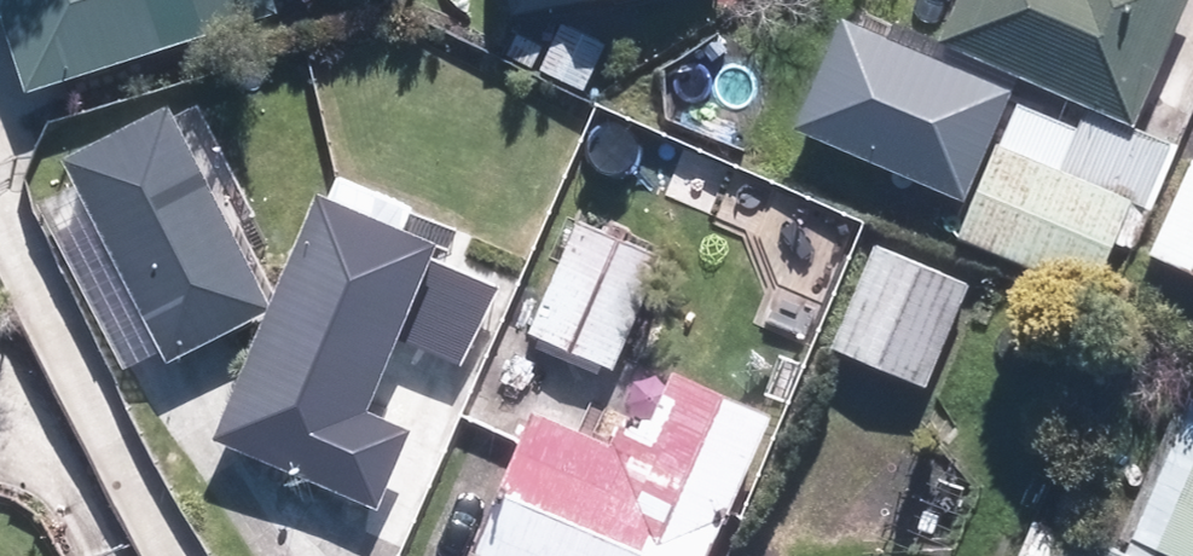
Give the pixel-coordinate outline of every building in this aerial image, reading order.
[(15,13),(33,82),(208,36),(200,7),(227,0),(0,0),(0,16),(15,13)] [(522,12),(587,0),(519,0),(522,12)] [(944,39),(1142,122),(1192,1),(1192,0),(961,0),(944,39)] [(850,14),(802,125),(969,197),(1017,86),(850,14)] [(1082,126),(1020,99),(962,235),(1099,293),(1122,239),(1136,245),(1179,146),(1090,108),(1082,126)] [(179,101),(70,154),(170,356),(279,303),(179,101)] [(1154,253),(1192,270),(1192,166),(1154,253)] [(444,237),(336,190),(227,437),(382,504),(417,424),(378,407),(409,338),(465,363),(499,285),(435,257),(444,237)] [(655,285),(571,245),(531,328),(615,368),(655,285)] [(859,302),(840,350),(930,386),(957,318),(943,312),(958,273),(905,252),(881,311),(859,302)] [(780,410),(681,369),(655,430),(629,419),(621,439),(538,405),(476,553),(484,555),(719,555),(780,410)] [(1137,532),(1190,555),(1192,555),(1192,411),(1137,532)] [(1071,531),(1060,555),(1128,555),(1071,531)]
